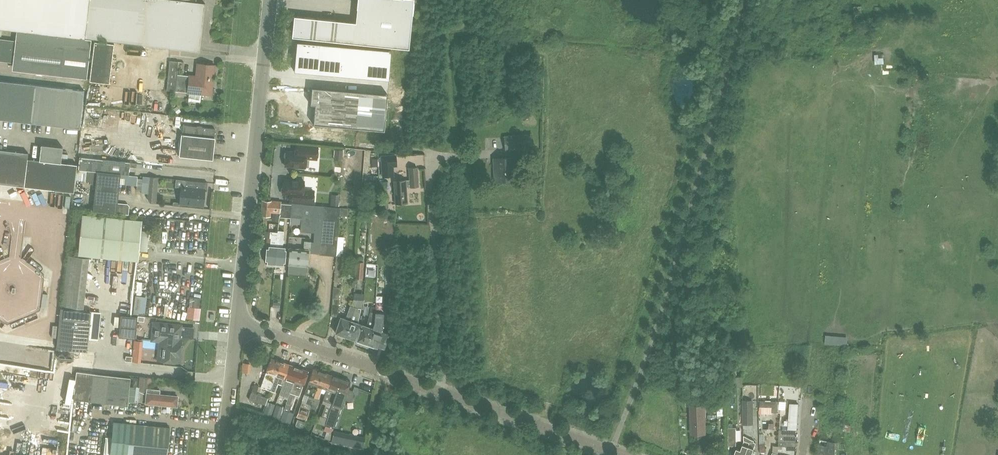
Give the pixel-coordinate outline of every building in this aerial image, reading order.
[(53,34),(85,38),(89,0),(0,0),(0,28),(53,34)] [(195,51),(199,51),(205,3),(195,2),(196,0),(89,0),(85,38),(195,51)] [(413,0),(362,0),(360,23),(355,22),(354,22),(352,42),(352,43),(409,49),(413,0)] [(292,37),(333,41),(333,40),(335,20),(294,16),(292,37)] [(21,63),(20,71),(87,79),(91,39),(16,30),(15,41),(0,39),(0,60),(21,63)] [(94,41),(89,81),(109,83),(114,43),(94,41)] [(296,41),(293,71),(317,73),(318,73),(341,75),(364,77),(388,79),(391,49),(367,47),(344,45),(320,43),(296,41)] [(214,65),(197,63),(197,64),(199,64),(198,76),(177,74),(178,61),(169,60),(166,90),(175,91),(187,92),(211,95),(214,65)] [(31,122),(35,84),(0,80),(0,119),(31,122)] [(84,90),(35,84),(31,122),(79,128),(84,90)] [(312,87),(310,104),(314,104),(313,124),(384,130),(387,94),(312,87)] [(182,125),(179,156),(213,159),(215,137),(214,137),(215,128),(203,127),(202,126),(198,125),(196,126),(182,125)] [(504,137),(504,140),(505,150),(533,147),(532,134),(504,137)] [(61,162),(63,146),(41,144),(39,160),(27,158),(28,152),(2,149),(2,144),(0,144),(0,183),(74,192),(77,164),(61,162)] [(318,147),(304,146),(296,145),(295,151),(286,151),(284,153),(284,156),(285,158),(285,165),(305,167),(306,158),(317,159),(318,147)] [(343,149),(334,148),(334,159),(343,160),(343,149)] [(392,153),(379,153),(380,175),(393,175),(392,164),(392,153)] [(78,169),(87,170),(120,174),(129,175),(129,166),(136,167),(137,163),(79,157),(78,169)] [(494,158),(494,163),(495,181),(515,180),(514,157),(494,158)] [(418,186),(417,167),(409,167),(410,179),(394,180),(395,203),(407,202),(406,186),(410,186),(418,186)] [(117,213),(128,214),(129,206),(128,203),(118,203),(120,174),(87,170),(86,183),(95,184),(93,211),(117,213)] [(282,194),(290,194),(290,201),(313,203),(314,191),(303,190),(304,181),(284,179),(283,186),(281,188),(281,191),(282,193),(282,194)] [(197,181),(185,180),(184,187),(182,203),(203,205),(205,189),(197,188),(197,181)] [(340,194),(331,194),(330,205),(339,205),(340,194)] [(279,212),(279,209),(280,204),(280,202),(263,200),(262,215),(269,216),(270,211),(279,212)] [(292,203),(292,205),(291,210),(291,216),(302,218),(301,224),(301,226),(301,231),(312,232),(314,232),(317,205),(292,203)] [(142,220),(129,219),(81,214),(77,254),(108,257),(137,260),(138,260),(139,251),(146,251),(148,231),(141,230),(141,225),(142,220)] [(285,247),(283,247),(284,236),(284,230),(277,230),(277,232),(275,265),(282,266),(282,264),(284,264),(285,247)] [(267,246),(265,262),(267,263),(267,265),(275,265),(277,232),(270,231),(269,237),(270,237),(270,246),(267,246)] [(307,266),(308,252),(308,249),(311,249),(311,241),(304,241),(304,249),(289,248),(288,264),(290,264),(291,266),(295,267),(296,265),(299,265),(300,267),(304,268),(305,266),(307,266)] [(90,307),(94,257),(70,254),(66,305),(90,307)] [(340,287),(337,287),(337,281),(339,282),(341,272),(339,272),(339,268),(341,268),(342,256),(336,255),(335,269),(332,315),(338,316),(340,287)] [(355,278),(363,278),(364,261),(357,261),(355,278)] [(140,294),(138,313),(150,314),(152,296),(140,294)] [(205,306),(204,306),(205,297),(193,296),(191,318),(203,319),(205,306)] [(351,317),(344,337),(351,339),(351,338),(355,339),(360,323),(357,322),(360,308),(361,300),(353,299),(353,306),(355,307),(351,317)] [(340,317),(335,332),(339,334),(338,335),(344,337),(351,317),(355,307),(353,306),(350,305),(346,315),(345,318),(340,317)] [(362,324),(357,340),(361,341),(360,343),(366,345),(373,325),(374,312),(375,307),(370,306),(367,326),(362,324)] [(102,338),(105,312),(70,308),(69,318),(65,317),(62,348),(93,351),(94,337),(102,338)] [(373,325),(366,345),(373,347),(373,345),(376,347),(377,347),(377,345),(384,348),(389,333),(382,331),(383,313),(374,312),(373,325)] [(138,316),(120,314),(118,337),(135,338),(138,316)] [(158,360),(164,360),(180,362),(180,361),(179,361),(181,339),(180,339),(181,325),(155,323),(153,341),(160,342),(158,360)] [(56,324),(55,334),(63,335),(64,325),(56,324)] [(844,345),(845,335),(822,335),(822,344),(844,345)] [(142,351),(133,350),(132,361),(141,362),(142,351)] [(271,386),(279,361),(270,358),(260,387),(269,390),(271,386)] [(271,386),(269,390),(270,391),(270,390),(275,391),(278,383),(282,384),(284,378),(289,365),(279,361),(271,386)] [(246,362),(245,370),(252,372),(254,363),(246,362)] [(287,398),(289,392),(298,368),(289,365),(284,378),(282,384),(287,386),(284,394),(283,397),(287,398)] [(307,371),(298,368),(289,392),(294,394),(299,395),(302,385),(307,371)] [(304,393),(299,407),(309,410),(314,396),(322,372),(312,368),(304,393)] [(314,396),(309,410),(314,412),(318,402),(317,402),(322,387),(326,389),(331,375),(322,372),(314,396)] [(131,380),(77,373),(74,401),(128,408),(131,380)] [(324,396),(322,399),(327,401),(332,403),(340,378),(331,375),(326,389),(324,396)] [(149,377),(139,376),(137,401),(142,402),(143,391),(147,392),(149,377)] [(740,386),(739,376),(727,377),(727,386),(740,386)] [(327,418),(325,425),(334,428),(344,399),(350,401),(350,400),(353,392),(353,391),(347,389),(350,381),(340,378),(332,403),(330,408),(327,418)] [(146,403),(172,405),(176,406),(177,396),(159,394),(159,390),(153,390),(152,394),(147,393),(146,403)] [(249,399),(251,400),(265,405),(265,404),(267,398),(251,392),(249,399)] [(715,396),(707,397),(708,406),(715,406),(715,396)] [(778,400),(760,400),(759,405),(772,406),(772,411),(778,411),(778,400)] [(742,423),(753,423),(753,401),(742,401),(742,423)] [(784,420),(784,424),(788,425),(788,428),(797,429),(798,403),(789,403),(788,420),(784,420)] [(704,405),(690,405),(691,433),(705,433),(704,405)] [(299,407),(297,416),(306,419),(309,410),(299,407)] [(290,424),(294,413),(284,410),(280,421),(290,424)] [(320,416),(317,423),(325,425),(327,418),(320,416)] [(146,425),(113,422),(111,437),(110,454),(167,454),(170,427),(146,425)] [(728,427),(728,444),(736,444),(736,427),(733,427),(728,427)] [(779,441),(778,446),(783,446),(787,447),(787,441),(796,441),(796,436),(798,436),(798,433),(796,433),(797,430),(779,428),(779,441)] [(362,434),(323,429),(322,429),(330,430),(328,443),(360,447),(362,434)] [(744,454),(763,454),(764,453),(752,449),(755,442),(752,441),(753,440),(749,438),(743,435),(743,440),(748,442),(746,447),(744,454)] [(820,439),(817,452),(826,454),(828,441),(820,439)] [(733,454),(744,454),(746,447),(748,442),(743,440),(741,446),(740,450),(736,448),(734,454),(733,454)] [(835,442),(828,441),(826,454),(835,454),(835,442)]
